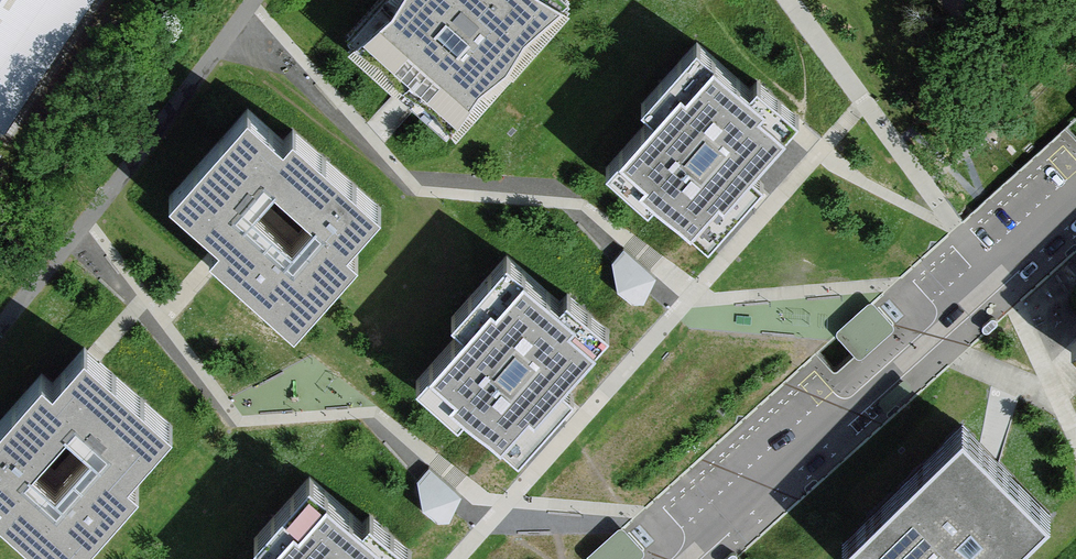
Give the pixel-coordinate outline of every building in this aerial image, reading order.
[(5,131),(92,0),(0,0),(0,127),(5,131)] [(340,38),(456,142),(584,0),(375,0),(340,38)] [(653,118),(604,170),(651,213),(662,201),(694,230),(798,118),(759,82),(752,90),(741,80),(697,40),(638,104),(653,118)] [(249,105),(166,199),(215,241),(203,256),(296,336),(361,262),(347,249),(386,205),(323,150),(298,129),(289,139),(249,105)] [(629,243),(609,264),(641,296),(662,275),(629,243)] [(461,330),(416,379),(459,418),(468,409),(510,447),(613,335),(572,297),(563,306),(553,296),(507,254),(448,318),(461,330)] [(863,353),(899,321),(875,294),(839,326),(863,353)] [(0,416),(0,526),(38,558),(80,558),(146,485),(136,475),(179,427),(119,373),(85,343),(51,380),(41,370),(0,416)] [(833,544),(848,558),(999,558),(1042,517),(984,458),(953,426),(833,544)] [(246,558),(410,558),(412,557),(351,502),(306,461),(244,530),(260,544),(246,558)] [(589,552),(596,558),(634,558),(649,543),(624,518),(589,552)]
